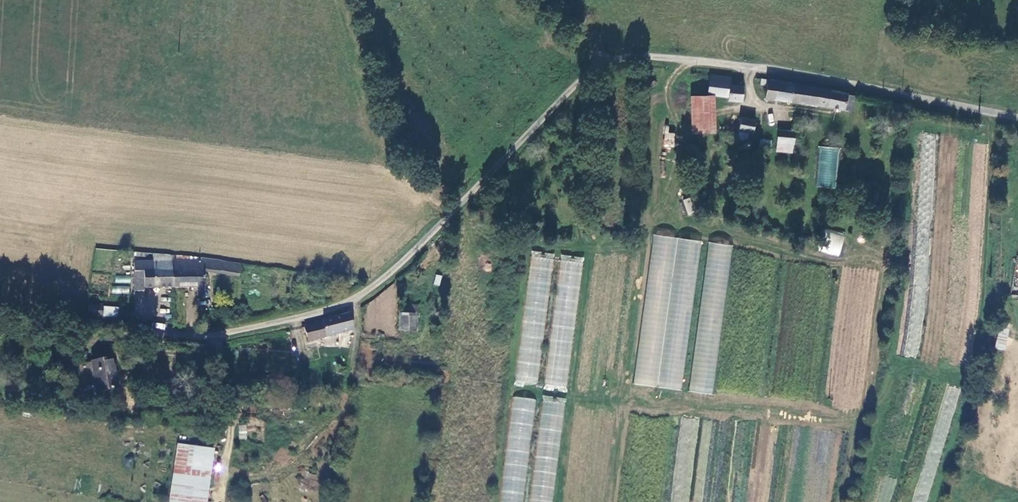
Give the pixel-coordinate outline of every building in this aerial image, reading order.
[(729,94),(730,83),(731,75),(714,73),(711,93),(714,93),(729,94)] [(853,109),(856,97),(847,95),(848,92),(810,86),(766,80),(764,97),(817,104),(817,102),(853,109)] [(742,99),(744,84),(730,83),(729,94),(728,97),(742,99)] [(693,93),(693,131),(714,131),(714,93),(711,93),(693,93)] [(751,133),(754,118),(741,116),(738,130),(750,132),(751,133)] [(794,144),(796,132),(779,129),(777,141),(794,144)] [(748,141),(750,132),(738,130),(736,138),(748,141)] [(665,132),(664,147),(674,148),(675,133),(665,132)] [(771,148),(773,140),(759,137),(757,145),(771,148)] [(793,154),(794,144),(777,141),(775,151),(793,154)] [(819,145),(816,187),(836,189),(840,147),(819,145)] [(683,200),(688,215),(695,212),(690,197),(683,200)] [(821,252),(840,256),(844,234),(825,231),(821,252)] [(652,234),(634,385),(682,390),(700,240),(652,234)] [(707,242),(690,392),(714,394),(731,244),(707,242)] [(531,251),(523,328),(524,328),(523,339),(543,341),(553,253),(531,251)] [(560,349),(572,350),(582,257),(561,255),(551,342),(561,343),(560,349)] [(243,278),(245,262),(206,259),(205,260),(206,275),(243,278)] [(171,288),(172,262),(135,260),(133,289),(143,290),(143,287),(171,288)] [(206,275),(205,260),(172,262),(171,288),(197,288),(197,296),(205,295),(204,275),(206,275)] [(440,286),(442,275),(435,274),(433,285),(440,286)] [(103,315),(117,317),(118,307),(103,305),(103,315)] [(401,330),(418,329),(416,311),(399,312),(401,330)] [(326,337),(353,328),(348,312),(321,320),(323,325),(326,337)] [(312,342),(326,337),(323,325),(308,330),(312,342)] [(1008,329),(997,328),(996,349),(1007,350),(1008,329)] [(84,394),(120,389),(115,359),(79,364),(84,394)] [(532,486),(546,488),(544,501),(552,501),(565,398),(543,395),(532,486)] [(535,398),(512,396),(500,501),(524,501),(535,398)] [(238,439),(246,439),(247,425),(239,425),(238,439)] [(169,501),(209,501),(214,447),(176,443),(169,501)]
